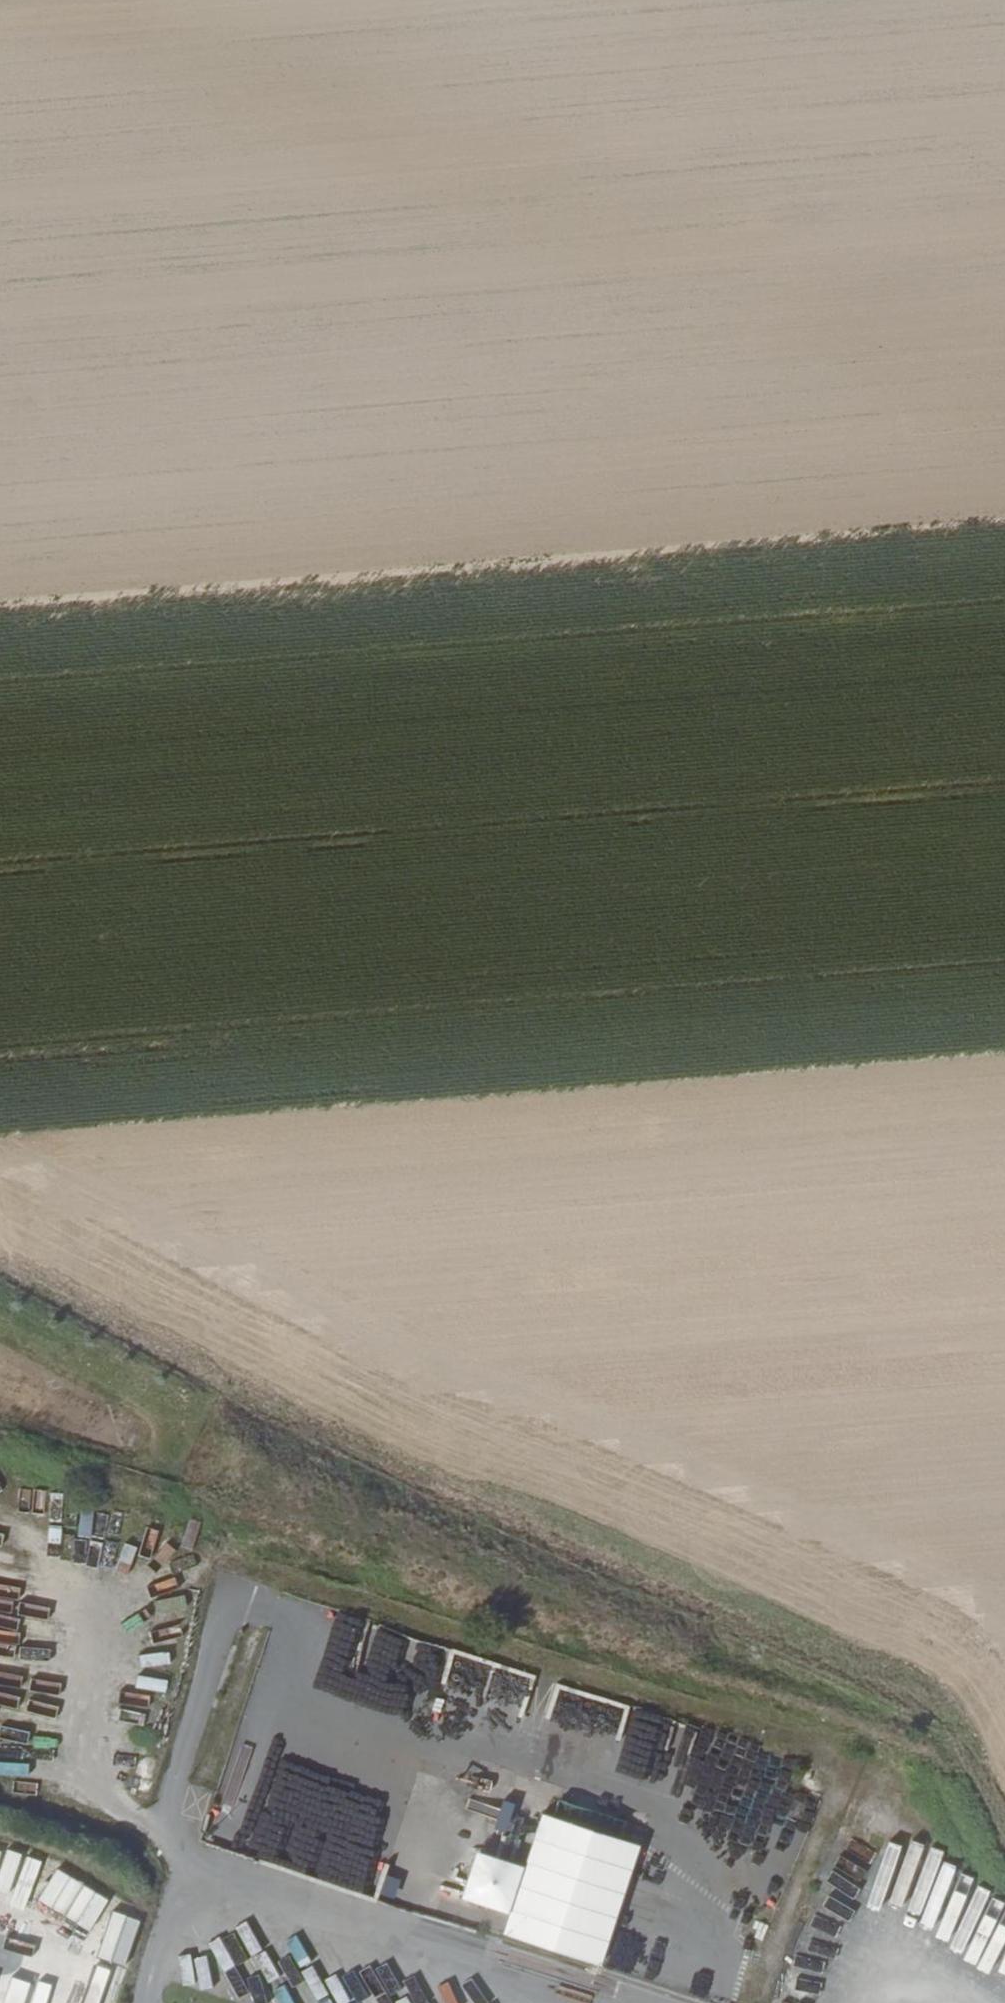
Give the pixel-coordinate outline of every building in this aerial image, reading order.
[(16,1550),(19,1538),(0,1533),(0,1545),(16,1550)] [(26,1542),(24,1554),(53,1558),(54,1545),(26,1542)] [(548,1728),(604,1747),(619,1703),(563,1685),(548,1728)] [(253,1730),(237,1726),(213,1810),(229,1814),(225,1826),(251,1833),(287,1705),(262,1698),(253,1730)] [(505,1937),(609,1964),(641,1839),(542,1814),(529,1864),(473,1850),(460,1899),(512,1912),(505,1937)] [(59,1869),(41,1899),(89,1928),(107,1898),(59,1869)] [(112,1910),(99,1956),(129,1965),(142,1918),(112,1910)] [(819,1968),(808,1963),(789,2002),(803,2002),(819,1968)]
